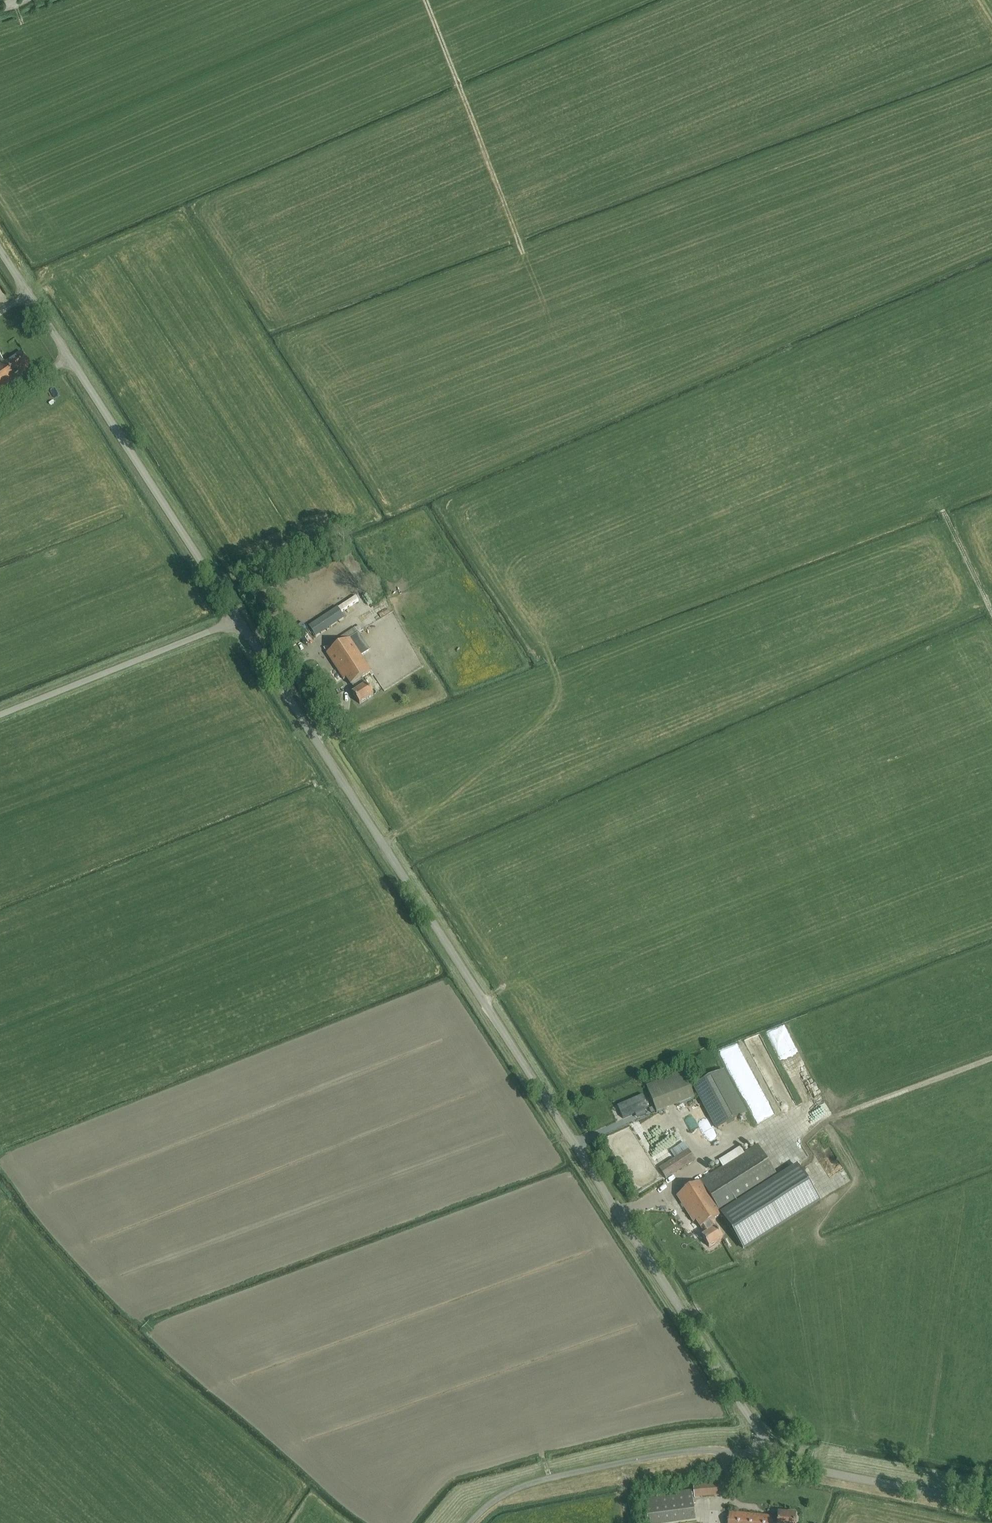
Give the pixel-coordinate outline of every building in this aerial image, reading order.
[(20,375),(31,367),(21,352),(5,363),(4,362),(0,364),(0,389),(21,376),(20,375)] [(316,637),(344,618),(337,607),(309,626),(316,637)] [(366,685),(361,678),(372,672),(361,656),(370,650),(359,633),(326,653),(344,680),(346,678),(351,685),(353,684),(358,690),(353,693),(359,704),(373,695),(366,685)] [(758,1033),(746,1039),(758,1063),(770,1058),(758,1033)] [(646,1086),(657,1113),(695,1098),(684,1071),(646,1086)] [(745,1114),(722,1071),(695,1085),(718,1129),(745,1114)] [(649,1108),(643,1095),(618,1106),(623,1119),(649,1108)] [(791,1115),(784,1117),(787,1124),(793,1122),(791,1115)] [(670,1151),(674,1158),(659,1168),(666,1179),(695,1160),(684,1143),(670,1151)] [(648,1146),(624,1155),(629,1166),(652,1157),(648,1146)] [(750,1149),(677,1196),(694,1223),(696,1222),(700,1228),(701,1228),(711,1221),(722,1215),(743,1248),(777,1227),(819,1200),(797,1166),(771,1182),(750,1149)] [(715,1228),(711,1221),(701,1228),(705,1234),(702,1236),(709,1247),(723,1238),(716,1227),(715,1228)] [(692,1484),(694,1498),(718,1495),(717,1481),(692,1484)] [(696,1520),(692,1490),(644,1497),(648,1522),(677,1522),(696,1520)] [(796,1514),(778,1512),(778,1517),(729,1512),(728,1522),(795,1522),(796,1514)]
